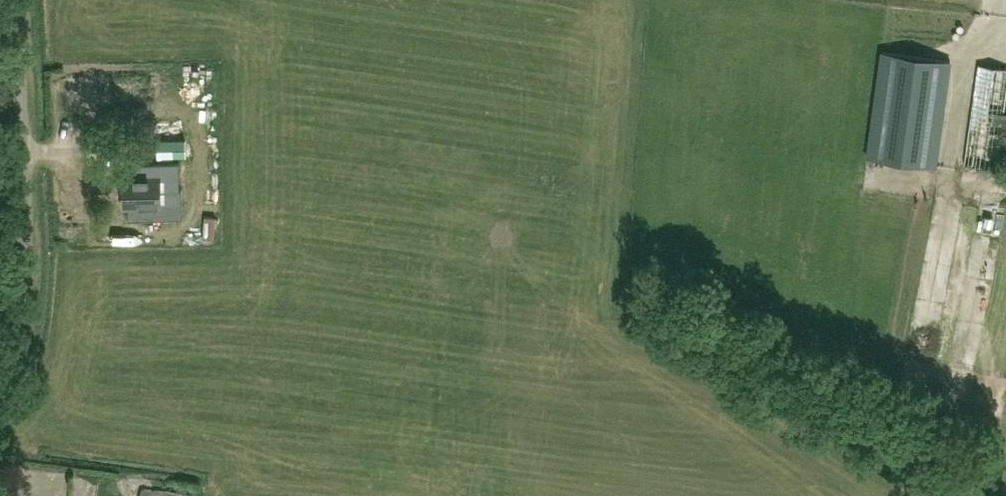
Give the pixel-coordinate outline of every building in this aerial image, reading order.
[(936,166),(950,59),(881,50),(866,157),(936,166)] [(1005,112),(1005,108),(1005,68),(977,63),(963,163),(994,168),(993,177),(1005,179),(1005,129),(1001,158),(998,157),(1004,124),(1005,124),(1005,112)] [(157,140),(157,156),(186,155),(185,139),(157,140)] [(123,174),(124,206),(128,206),(128,217),(182,217),(182,188),(180,188),(179,161),(146,162),(147,173),(123,174)] [(142,486),(141,495),(189,495),(189,492),(173,490),(142,486)]
